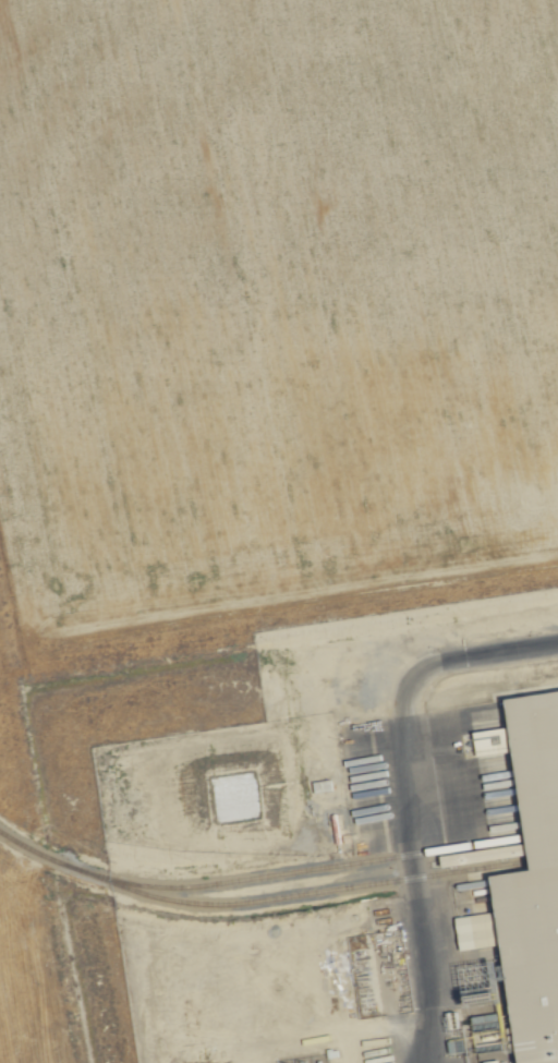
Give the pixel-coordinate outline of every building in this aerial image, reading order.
[(510,702),(557,695),(557,1062),(519,1062),(492,878),(535,871),(510,702)]
